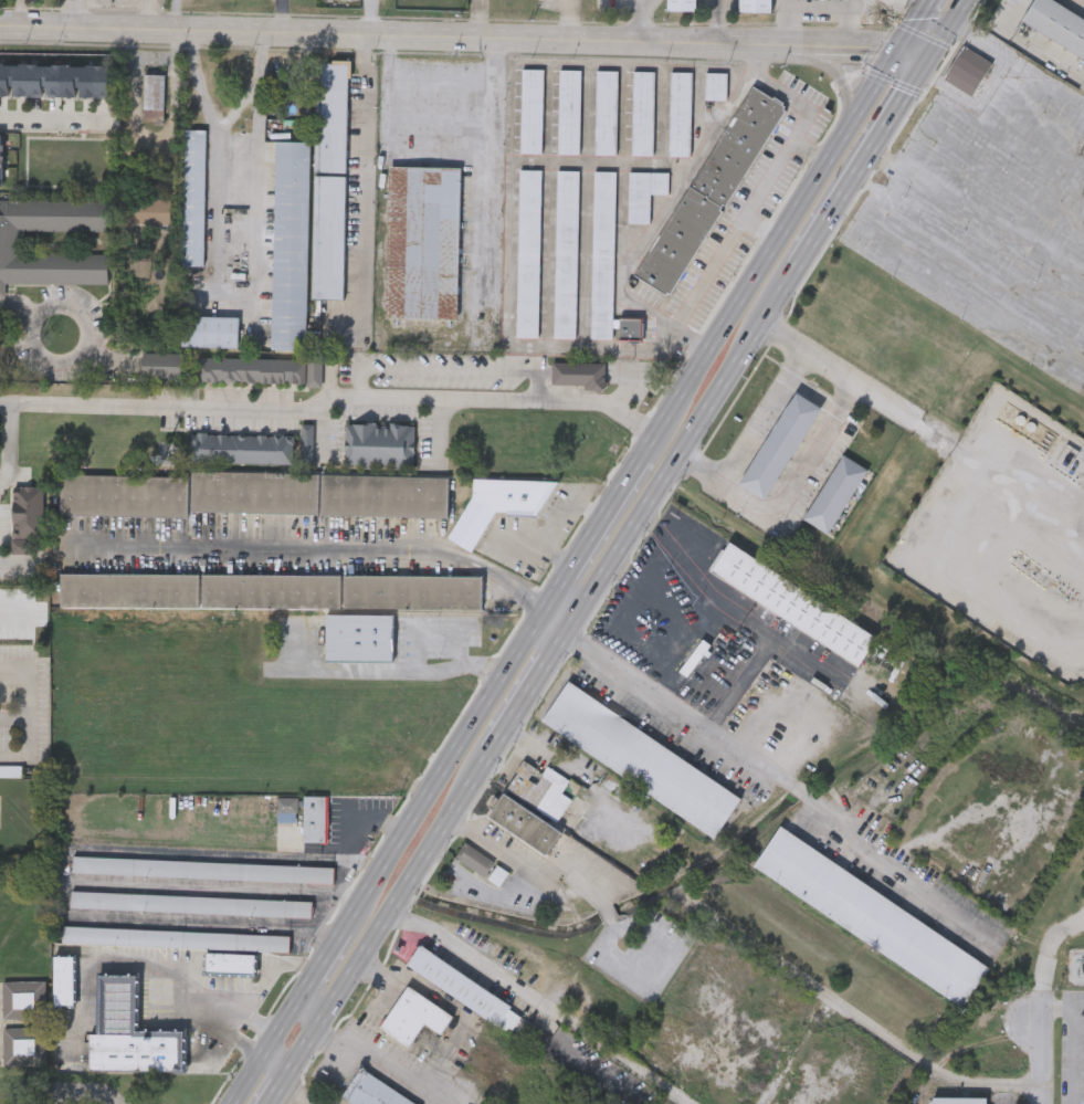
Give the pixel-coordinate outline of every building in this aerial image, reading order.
[(665,11),(665,0),(694,0),(694,11),(665,11)] [(739,12),(739,0),(771,0),(771,13),(739,12)] [(1083,60),(1083,19),(1054,0),(1034,0),(1021,19),(1083,60)] [(941,78),(970,96),(990,63),(962,45),(941,78)] [(313,171),(316,61),(350,62),(346,172),(313,171)] [(108,97),(0,96),(0,65),(108,66),(108,97)] [(520,153),(520,70),(541,70),(541,153),(520,153)] [(579,154),(558,154),(558,71),(579,71),(579,154)] [(594,154),(596,71),(615,71),(615,154),(594,154)] [(652,155),(632,155),(632,72),(652,72),(652,155)] [(669,155),(669,73),(690,73),(690,155),(669,155)] [(704,99),(705,73),(726,73),(725,99),(704,99)] [(303,99),(269,99),(269,78),(303,78),(303,99)] [(639,280),(745,84),(780,103),(674,298),(639,280)] [(180,265),(183,129),(206,129),(202,265),(180,265)] [(271,348),(274,141),(307,141),(305,349),(271,348)] [(457,318),(386,318),(388,167),(460,167),(457,318)] [(539,170),(538,336),(516,336),(518,170),(539,170)] [(578,171),(576,338),(554,338),(556,170),(578,171)] [(590,339),(592,171),(614,171),(612,318),(641,318),(641,340),(590,339)] [(649,193),(649,223),(628,223),(628,172),(667,172),(667,194),(649,193)] [(343,299),(308,298),(313,176),(346,177),(343,299)] [(4,295),(0,295),(0,199),(107,200),(107,231),(20,230),(20,252),(107,253),(107,283),(4,282),(4,295)] [(239,316),(239,346),(181,346),(181,316),(239,316)] [(181,379),(140,379),(140,353),(181,353),(181,379)] [(304,382),(196,381),(197,357),(304,358),(304,382)] [(552,386),(552,361),(606,361),(606,386),(552,386)] [(737,483),(796,392),(820,408),(762,498),(737,483)] [(412,466),(344,466),(344,422),(412,423),(412,466)] [(291,433),(291,463),(189,462),(190,432),(291,433)] [(1081,464),(1083,460),(1083,456),(1048,434),(1043,441),(1081,464)] [(866,469),(827,534),(802,518),(841,453),(866,469)] [(190,470),(448,476),(446,517),(189,511),(190,470)] [(186,517),(59,514),(60,473),(187,476),(186,517)] [(495,512),(506,513),(512,516),(544,517),(544,510),(556,485),(553,483),(475,480),(474,494),(451,541),(451,542),(475,554),(495,512)] [(728,539),(873,637),(854,666),(708,569),(728,539)] [(60,606),(60,572),(482,577),(482,610),(60,606)] [(392,613),(392,661),(325,661),(325,613),(392,613)] [(1083,640),(1083,622),(1080,619),(1072,631),(1083,640)] [(739,798),(712,838),(539,721),(566,681),(739,798)] [(570,799),(556,821),(505,789),(523,759),(536,767),(528,779),(536,784),(547,766),(569,780),(561,793),(570,799)] [(561,831),(546,854),(487,816),(503,792),(561,831)] [(304,842),(304,795),(328,795),(328,842),(304,842)] [(277,797),(297,797),(297,810),(277,810),(277,797)] [(779,824),(988,966),(960,1007),(753,865),(779,824)] [(73,856),(334,865),(334,882),(72,872),(73,856)] [(480,861),(490,871),(494,867),(485,856),(480,861)] [(312,915),(71,907),(71,892),(312,900),(312,915)] [(290,950),(62,943),(62,926),(291,934),(290,950)] [(419,945),(522,1013),(508,1033),(406,965),(419,945)] [(254,951),(254,974),(203,974),(203,951),(254,951)] [(52,1006),(52,955),(73,955),(73,1006),(52,1006)] [(135,1029),(182,1030),(182,1071),(90,1071),(90,1033),(97,1033),(97,974),(135,974),(135,1029)] [(3,981),(45,981),(45,1019),(3,1019),(3,981)] [(453,1018),(440,1037),(422,1023),(407,1047),(378,1026),(407,985),(453,1018)] [(45,1027),(45,1065),(3,1065),(3,1027),(45,1027)] [(358,1068),(413,1103),(352,1103),(340,1096),(358,1068)]
